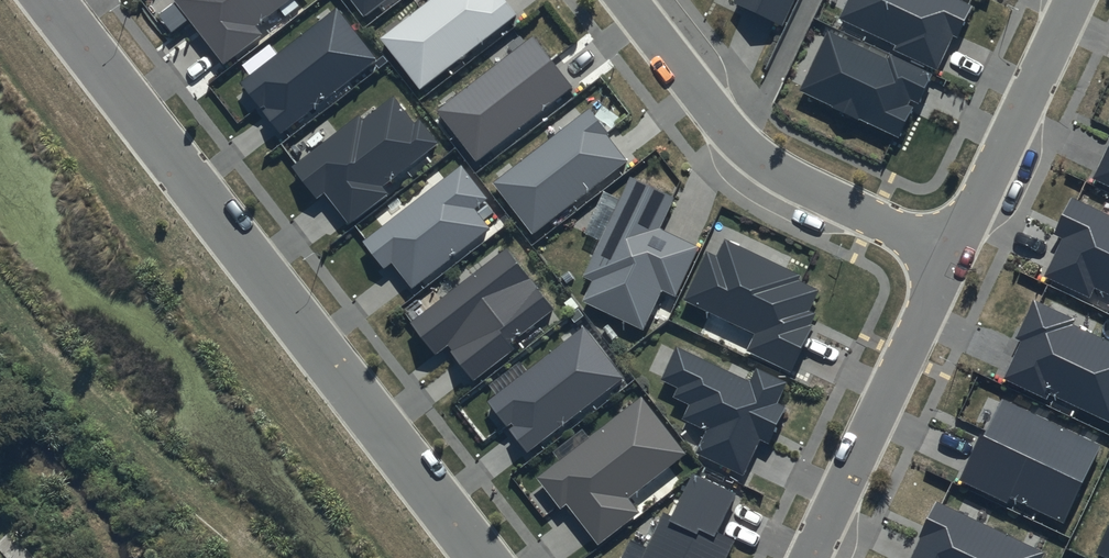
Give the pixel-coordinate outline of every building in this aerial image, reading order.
[(223,64),(262,34),(256,26),(289,0),(173,0),(223,64)] [(364,17),(385,0),(351,0),(364,17)] [(506,0),(429,0),(379,39),(419,89),(517,14),(506,0)] [(733,4),(783,27),(795,0),(734,0),(733,4)] [(962,0),(847,0),(838,18),(895,45),(893,50),(937,70),(953,36),(958,38),(974,5),(962,0)] [(335,7),(239,81),(280,134),(376,60),(335,7)] [(887,58),(828,30),(799,91),(898,137),(915,102),(919,104),(933,74),(889,53),(887,58)] [(573,87),(533,36),(436,111),(476,162),(573,87)] [(359,115),(291,167),(316,199),(324,193),(349,226),(389,195),(382,185),(436,144),(419,122),(414,126),(393,98),(363,120),(359,115)] [(627,160),(588,109),(492,182),(532,234),(627,160)] [(1092,179),(1108,187),(1108,143),(1092,179)] [(461,167),(362,242),(383,270),(392,263),(412,289),(490,229),(474,208),(486,198),(461,167)] [(659,228),(674,197),(629,176),(582,277),(591,281),(581,302),(644,331),(662,290),(676,297),(699,247),(659,228)] [(1072,198),(1054,234),(1063,239),(1044,276),(1090,298),(1095,287),(1108,293),(1108,215),(1072,198)] [(801,274),(725,239),(717,257),(705,251),(683,299),(756,333),(748,351),(792,372),(819,315),(809,310),(819,289),(798,279),(801,274)] [(506,249),(410,322),(435,353),(445,345),(473,381),(515,348),(510,342),(553,309),(506,249)] [(1073,324),(1075,319),(1034,301),(1016,339),(1020,342),(1003,380),(1047,400),(1050,394),(1108,422),(1108,341),(1073,324)] [(583,326),(486,401),(527,453),(623,378),(583,326)] [(749,381),(676,348),(662,379),(679,387),(674,397),(690,405),(683,420),(705,430),(694,455),(743,477),(759,441),(770,446),(787,407),(778,403),(788,382),(756,367),(749,381)] [(686,453),(642,396),(536,478),(560,508),(566,504),(597,544),(640,512),(628,497),(686,453)] [(1102,447),(1001,398),(960,480),(1008,503),(1011,498),(1064,524),(1102,447)] [(672,516),(663,512),(646,548),(630,541),(622,557),(727,557),(735,540),(718,532),(736,494),(692,473),(672,516)] [(939,501),(911,557),(1043,557),(1046,552),(939,501)] [(1095,553),(1106,557),(1108,557),(1108,524),(1095,553)]
